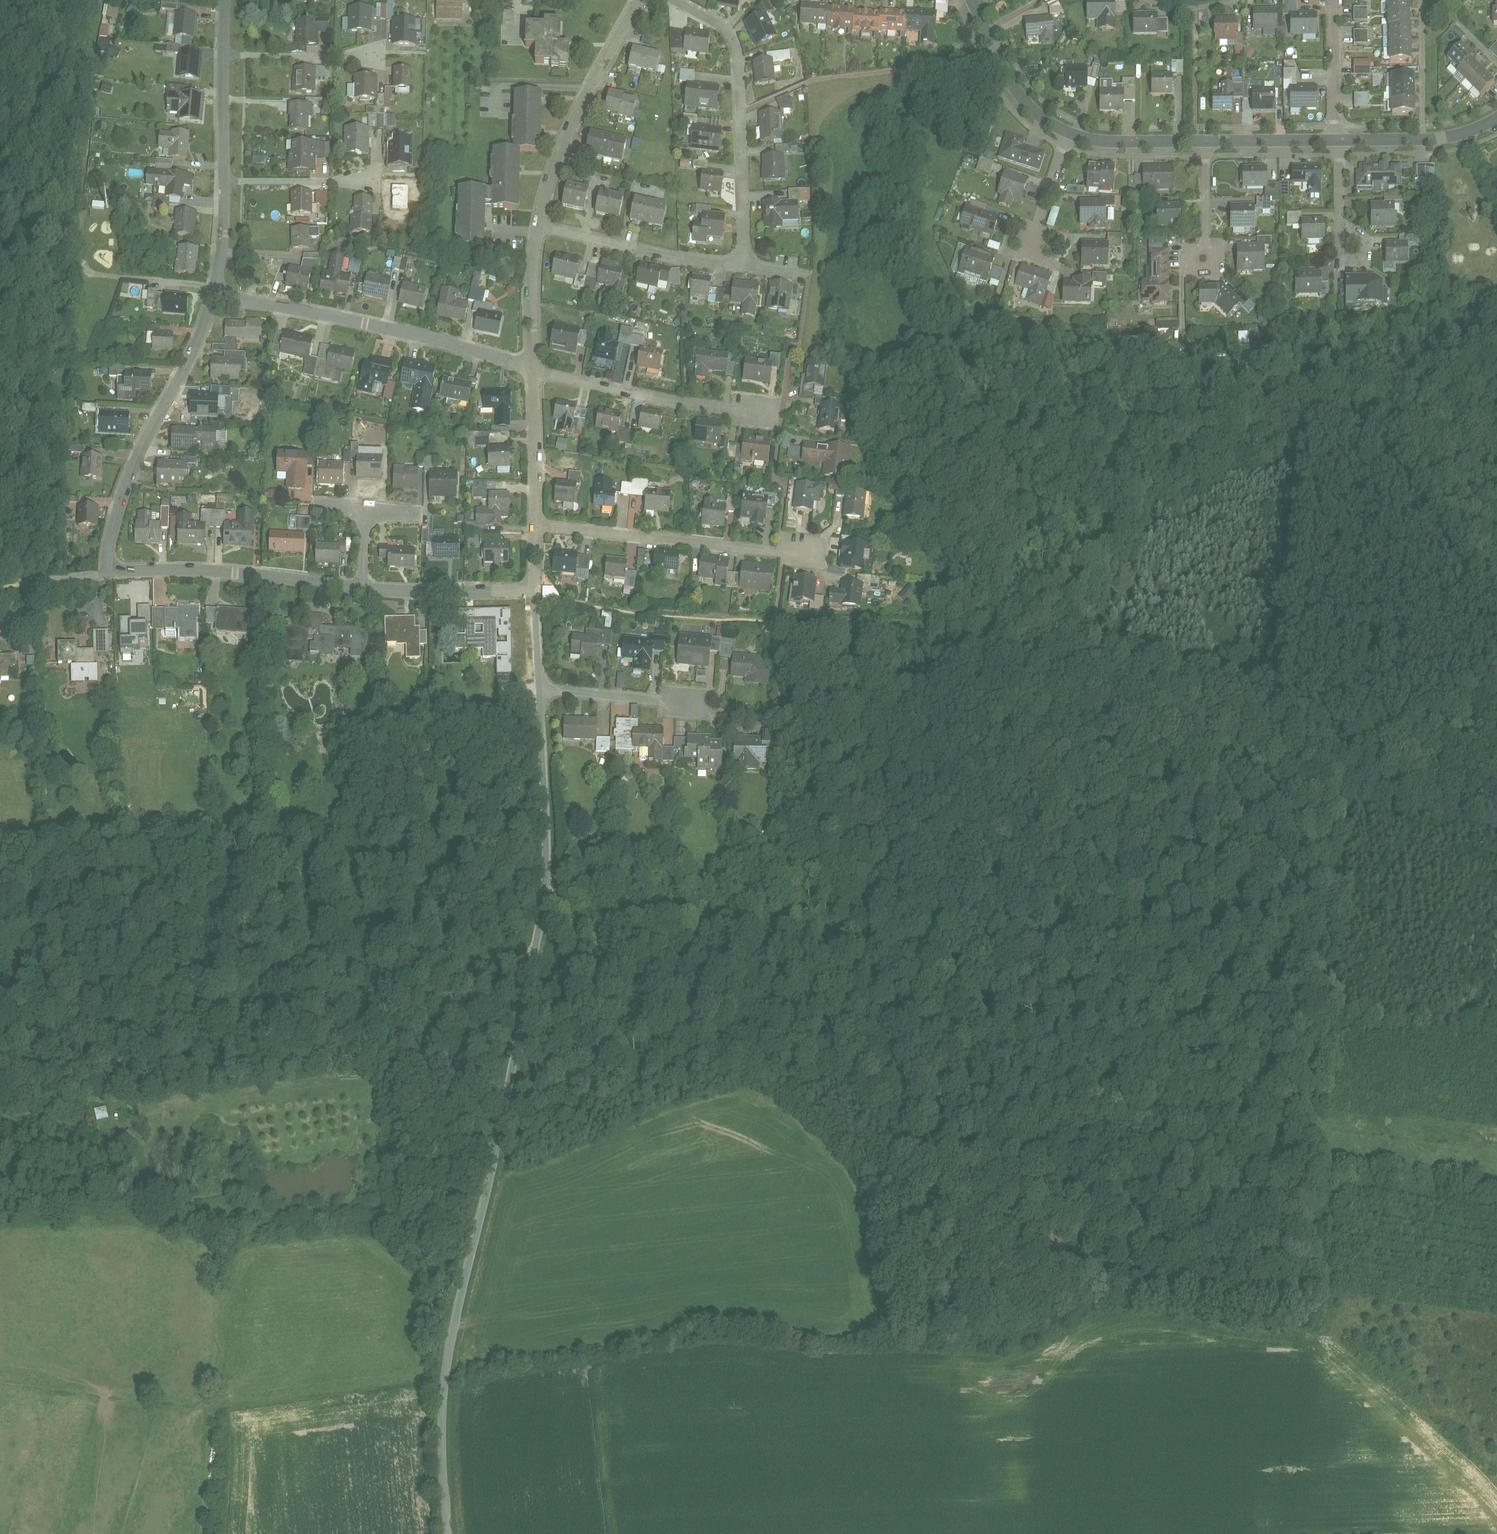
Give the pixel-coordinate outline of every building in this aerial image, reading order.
[(736,13),(738,0),(715,0),(713,9),(736,13)] [(1045,0),(1051,16),(1062,12),(1057,0),(1045,0)] [(1113,0),(1085,0),(1085,22),(1095,22),(1095,33),(1113,33),(1113,14),(1113,5),(1113,0)] [(1288,17),(1288,14),(1295,14),(1295,0),(1280,0),(1281,16),(1281,17),(1288,17)] [(435,20),(462,20),(462,2),(435,2),(435,20)] [(934,2),(933,14),(934,14),(934,16),(946,17),(946,2),(934,2)] [(825,9),(825,6),(816,5),(816,3),(808,3),(808,5),(799,4),(798,26),(824,27),(825,9)] [(1319,4),(1317,11),(1326,13),(1327,6),(1319,4)] [(1385,28),(1386,28),(1386,65),(1408,65),(1408,28),(1406,28),(1406,4),(1385,4),(1385,28)] [(1113,5),(1113,14),(1126,14),(1126,5),(1113,5)] [(392,7),(383,6),(383,21),(388,21),(402,22),(403,12),(391,11),(392,7)] [(742,24),(754,49),(776,39),(764,15),(767,13),(763,6),(752,11),(755,17),(742,24)] [(133,20),(138,12),(129,7),(124,15),(133,20)] [(373,11),(369,11),(369,21),(377,21),(378,7),(374,7),(373,11)] [(793,15),(789,8),(783,12),(787,19),(793,15)] [(833,10),(825,9),(824,27),(824,30),(850,31),(851,12),(851,11),(843,10),(843,9),(833,8),(833,10)] [(369,10),(347,10),(347,32),(355,33),(368,33),(369,21),(369,11),(369,10)] [(1281,17),(1281,16),(1277,16),(1277,10),(1250,10),(1250,19),(1251,30),(1251,31),(1281,31),(1281,17)] [(1365,10),(1351,10),(1351,23),(1365,23),(1365,10)] [(877,13),(851,12),(850,31),(850,33),(876,35),(876,33),(877,13)] [(877,13),(876,33),(903,34),(903,33),(904,13),(877,12),(877,13)] [(904,13),(903,33),(919,34),(918,47),(933,48),(934,16),(934,14),(933,14),(904,12),(904,13)] [(193,40),(195,16),(174,14),(171,38),(182,39),(191,40),(193,40)] [(1155,14),(1131,15),(1131,36),(1156,36),(1156,35),(1155,22),(1155,14)] [(1315,39),(1314,14),(1295,14),(1288,14),(1288,17),(1288,39),(1315,39)] [(1054,44),(1053,17),(1025,19),(1027,38),(1041,37),(1041,45),(1054,44)] [(329,21),(296,20),(294,48),(318,49),(319,35),(328,35),(329,21)] [(1234,37),(1234,20),(1212,20),(1212,44),(1233,44),(1234,44),(1234,37)] [(413,46),(414,22),(402,22),(388,21),(388,45),(413,46)] [(1155,22),(1156,35),(1165,35),(1165,22),(1155,22)] [(107,44),(109,24),(100,23),(97,50),(102,51),(103,44),(107,44)] [(565,70),(565,48),(553,48),(553,44),(556,44),(557,25),(540,25),(540,29),(521,29),(520,49),(531,49),(531,66),(547,67),(547,70),(565,70)] [(668,52),(681,53),(683,33),(668,32),(668,37),(668,52)] [(707,34),(683,32),(683,33),(681,53),(681,54),(705,56),(707,34)] [(1365,33),(1351,33),(1351,46),(1365,46),(1365,33)] [(182,39),(181,48),(190,49),(191,40),(182,39)] [(1487,54),(1496,63),(1496,46),(1495,45),(1487,54)] [(113,58),(117,51),(108,47),(104,53),(113,58)] [(178,53),(189,54),(190,49),(181,48),(167,47),(166,55),(178,56),(178,53)] [(1446,62),(1458,73),(1455,77),(1478,99),(1493,84),(1469,61),(1472,58),(1460,47),(1446,62)] [(657,56),(630,50),(625,70),(652,76),(657,56)] [(1248,63),(1254,55),(1246,50),(1245,52),(1243,51),(1240,55),(1242,56),(1241,58),(1248,63)] [(199,82),(202,55),(189,54),(178,53),(178,56),(176,80),(199,82)] [(764,55),(765,62),(771,61),(771,66),(789,64),(788,53),(764,55)] [(854,72),(858,63),(852,60),(848,69),(854,72)] [(765,62),(751,63),(753,86),(773,85),(771,66),(771,61),(765,62)] [(1368,79),(1368,63),(1351,63),(1351,79),(1368,79)] [(1170,76),(1170,78),(1180,78),(1180,64),(1170,64),(1170,76)] [(1090,71),(1084,71),(1084,89),(1092,91),(1098,69),(1092,67),(1091,67),(1090,71)] [(315,71),(315,83),(326,83),(326,69),(315,68),(315,71)] [(1063,90),(1084,90),(1084,89),(1084,71),(1084,68),(1074,68),(1074,69),(1063,69),(1063,90)] [(315,83),(315,71),(293,70),(291,94),(314,95),(315,83)] [(412,71),(393,71),(392,90),(411,90),(412,71)] [(1288,88),(1295,88),(1295,72),(1281,72),(1282,84),(1288,84),(1288,88)] [(684,85),(690,85),(692,74),(678,73),(677,84),(684,85)] [(1150,97),(1170,97),(1170,78),(1170,76),(1150,76),(1150,97)] [(377,97),(378,79),(353,77),(352,102),(373,103),(376,103),(377,97)] [(1412,116),(1412,78),(1383,78),(1383,90),(1389,90),(1389,116),(1412,116)] [(1121,90),(1121,105),(1134,105),(1133,81),(1120,81),(1121,90)] [(102,82),(100,90),(110,92),(111,85),(102,82)] [(1231,101),(1241,100),(1241,82),(1230,82),(1230,86),(1231,101)] [(1250,114),(1272,113),(1272,91),(1260,92),(1260,85),(1250,86),(1250,87),(1248,87),(1248,85),(1247,85),(1247,82),(1241,82),(1241,100),(1250,100),(1250,114)] [(714,114),(717,89),(690,85),(684,85),(681,110),(714,114)] [(1231,101),(1230,86),(1221,86),(1221,95),(1210,95),(1210,113),(1231,113),(1231,101)] [(1315,112),(1315,88),(1295,88),(1288,88),(1289,112),(1315,112)] [(383,89),(383,97),(382,107),(390,108),(391,90),(383,89)] [(1098,114),(1121,114),(1121,105),(1121,90),(1097,90),(1098,114)] [(633,102),(621,99),(622,97),(606,93),(600,115),(616,119),(616,121),(628,124),(633,102)] [(203,126),(205,96),(168,94),(166,116),(178,116),(178,125),(203,126)] [(536,152),(538,96),(510,95),(509,152),(517,152),(536,152)] [(792,103),(789,96),(777,101),(780,110),(793,108),(792,103)] [(383,97),(377,97),(376,103),(373,103),(373,109),(382,109),(382,107),(383,97)] [(1365,110),(1365,97),(1352,97),(1352,110),(1365,110)] [(305,100),(305,106),(312,106),(312,115),(321,115),(321,108),(327,108),(327,100),(305,100)] [(305,106),(288,106),(288,117),(290,117),(289,127),(294,127),(294,133),(307,133),(308,119),(312,119),(312,115),(312,106),(305,106)] [(783,113),(760,114),(761,140),(784,139),(783,113)] [(691,128),(694,128),(695,119),(681,117),(680,127),(691,128)] [(105,126),(96,126),(95,134),(104,135),(105,126)] [(717,154),(719,131),(694,128),(691,128),(688,151),(717,154)] [(367,157),(368,129),(343,129),(342,156),(367,157)] [(995,159),(1037,172),(1042,154),(1020,147),(1023,140),(1003,133),(995,159)] [(188,162),(190,135),(171,134),(171,135),(159,134),(158,151),(170,152),(169,160),(188,162)] [(581,158),(618,166),(623,143),(586,134),(581,158)] [(631,149),(640,150),(641,138),(632,137),(631,149)] [(407,167),(408,139),(390,138),(390,145),(386,144),(385,166),(407,167)] [(288,173),(315,174),(315,160),(323,160),(323,144),(290,144),(290,152),(288,152),(288,173)] [(517,152),(509,152),(490,151),(489,191),(489,205),(489,209),(515,210),(517,152)] [(263,166),(263,155),(252,154),(251,165),(263,166)] [(783,155),(762,156),(763,179),(784,179),(783,155)] [(686,170),(687,163),(678,162),(678,169),(686,170)] [(699,171),(703,172),(704,164),(695,164),(690,163),(689,170),(699,171)] [(1097,189),(1110,189),(1111,166),(1098,165),(1098,166),(1085,166),(1085,189),(1097,190),(1097,189)] [(1170,167),(1141,166),(1140,176),(1140,189),(1140,191),(1170,192),(1170,167)] [(1388,166),(1358,166),(1358,173),(1355,173),(1355,189),(1372,189),(1372,194),(1388,194),(1388,188),(1397,188),(1397,169),(1388,169),(1388,166)] [(1291,167),(1291,184),(1307,184),(1307,196),(1318,196),(1318,184),(1319,184),(1319,167),(1291,167)] [(1424,167),(1415,167),(1415,181),(1424,181),(1424,167)] [(1263,190),(1265,190),(1265,185),(1265,168),(1241,168),(1241,190),(1263,190)] [(719,195),(721,173),(703,172),(699,171),(697,192),(719,195)] [(1017,203),(1024,180),(1017,178),(1018,176),(1002,171),(994,195),(998,196),(995,206),(1009,211),(1012,201),(1017,203)] [(191,188),(192,176),(147,172),(145,188),(166,190),(165,199),(170,199),(182,200),(183,187),(191,188)] [(1140,189),(1140,176),(1132,176),(1132,179),(1132,189),(1140,189)] [(104,184),(91,187),(93,195),(106,192),(104,184)] [(1277,184),(1277,185),(1277,199),(1289,198),(1289,184),(1277,184)] [(580,213),(585,191),(562,185),(557,208),(580,213)] [(1263,190),(1263,199),(1268,199),(1277,199),(1277,185),(1265,185),(1265,190),(1263,190)] [(1082,195),(1083,188),(1065,186),(1065,194),(1082,195)] [(408,187),(387,187),(387,208),(407,209),(408,187)] [(482,205),(482,191),(455,190),(453,247),(481,248),(482,205)] [(786,192),(786,203),(795,203),(795,204),(800,203),(800,191),(786,192)] [(616,221),(621,198),(597,192),(591,216),(616,221)] [(313,194),(291,194),(291,216),(313,217),(313,194)] [(1099,197),(1098,201),(1104,201),(1104,208),(1111,209),(1111,197),(1099,197)] [(372,217),(373,199),(355,198),(354,216),(350,216),(350,232),(372,233),(372,231),(372,217)] [(1255,208),(1253,208),(1253,211),(1268,211),(1268,199),(1263,199),(1255,199),(1255,208)] [(665,208),(631,200),(626,223),(659,231),(665,208)] [(1098,201),(1078,201),(1078,227),(1087,227),(1087,232),(1104,232),(1104,208),(1104,201),(1098,201)] [(786,203),(759,204),(761,231),(780,230),(780,224),(796,223),(795,204),(795,203),(786,203)] [(990,236),(996,218),(981,213),(983,207),(969,203),(968,206),(964,205),(957,225),(990,236)] [(1157,227),(1178,227),(1178,203),(1167,203),(1167,205),(1156,205),(1157,227)] [(1369,230),(1395,230),(1395,213),(1393,214),(1393,205),(1382,205),(1368,205),(1369,230)] [(1229,229),(1253,229),(1253,211),(1253,208),(1252,206),(1228,206),(1229,229)] [(197,213),(175,212),(173,237),(195,238),(197,213)] [(720,240),(722,216),(707,214),(701,213),(700,222),(692,221),(690,243),(703,245),(704,238),(720,240)] [(381,217),(372,217),(372,231),(380,231),(381,217)] [(1323,242),(1323,220),(1299,220),(1300,244),(1319,244),(1319,242),(1323,242)] [(292,250),(310,250),(310,240),(320,240),(320,230),(292,230),(292,250)] [(1255,239),(1255,245),(1262,245),(1262,247),(1270,247),(1270,239),(1255,239)] [(173,251),(173,243),(163,242),(163,251),(173,251)] [(1079,267),(1106,267),(1106,242),(1080,242),(1079,267)] [(996,252),(998,246),(989,243),(987,249),(996,252)] [(1398,244),(1384,244),(1384,265),(1406,265),(1406,246),(1406,244),(1398,244)] [(1235,274),(1262,274),(1262,247),(1262,245),(1255,245),(1235,246),(1235,274)] [(988,267),(992,256),(964,247),(955,275),(983,285),(984,279),(988,267)] [(196,278),(198,250),(177,248),(174,276),(196,278)] [(1167,305),(1166,250),(1147,251),(1148,281),(1139,281),(1139,302),(1148,302),(1148,305),(1167,305)] [(303,252),(303,262),(320,262),(321,252),(303,252)] [(578,258),(553,253),(548,275),(573,280),(574,274),(578,258)] [(332,255),(328,273),(341,276),(346,258),(332,255)] [(395,258),(392,270),(404,272),(406,261),(395,258)] [(361,262),(351,259),(347,273),(358,275),(361,262)] [(599,260),(598,267),(594,285),(611,288),(616,289),(616,285),(620,269),(613,268),(614,263),(599,260)] [(303,262),(301,270),(312,273),(317,274),(320,262),(303,262)] [(1011,273),(1016,274),(1019,266),(1013,264),(1011,273)] [(584,276),(581,288),(593,291),(594,285),(598,267),(586,265),(584,276)] [(637,266),(633,284),(653,288),(654,287),(663,289),(667,269),(655,266),(654,270),(637,266)] [(1049,276),(1019,266),(1016,274),(1012,288),(1026,293),(1023,303),(1040,309),(1041,305),(1043,298),(1042,298),(1046,287),(1049,276)] [(285,289),(307,295),(312,273),(301,270),(290,267),(285,289)] [(988,267),(984,279),(997,284),(1001,271),(988,267)] [(1319,284),(1319,271),(1293,272),(1294,295),(1318,295),(1319,295),(1319,284)] [(333,294),(346,297),(351,278),(341,276),(328,273),(324,272),(319,292),(332,295),(333,294)] [(362,297),(385,302),(389,279),(366,274),(362,297)] [(584,276),(574,274),(573,280),(572,286),(581,288),(584,276)] [(709,278),(691,275),(687,295),(706,298),(707,289),(709,278)] [(1090,280),(1089,284),(1104,286),(1104,276),(1090,275),(1090,280)] [(1373,276),(1344,276),(1344,305),(1380,306),(1380,282),(1373,276)] [(1060,305),(1089,306),(1089,284),(1090,280),(1070,280),(1069,283),(1061,283),(1060,305)] [(730,281),(729,286),(727,298),(726,303),(740,305),(738,316),(752,318),(757,285),(730,281)] [(397,305),(420,310),(425,288),(402,283),(397,305)] [(789,286),(767,283),(763,309),(786,312),(787,302),(789,286)] [(1234,296),(1222,285),(1197,284),(1197,305),(1214,305),(1226,317),(1238,304),(1240,302),(1234,296)] [(621,286),(616,285),(616,289),(611,288),(609,297),(619,299),(621,286)] [(721,291),(715,290),(714,299),(713,302),(719,303),(720,297),(727,298),(729,286),(722,285),(721,291)] [(1043,298),(1041,305),(1049,307),(1055,290),(1046,287),(1042,298),(1043,298)] [(433,316),(462,323),(466,303),(451,300),(453,291),(439,288),(433,316)] [(715,290),(707,289),(706,298),(714,299),(715,290)] [(141,301),(147,301),(146,311),(153,311),(154,306),(163,307),(164,295),(155,294),(155,291),(148,290),(148,293),(142,292),(141,301)] [(1237,292),(1234,296),(1240,302),(1238,304),(1242,308),(1247,302),(1237,292)] [(187,317),(189,296),(164,293),(164,295),(163,307),(162,314),(187,317)] [(795,303),(787,302),(786,312),(794,313),(795,303)] [(495,336),(500,315),(478,310),(473,331),(495,336)] [(1178,327),(1178,317),(1157,318),(1157,328),(1178,327)] [(225,340),(226,340),(236,340),(261,341),(261,322),(247,322),(247,324),(225,323),(225,340)] [(553,323),(547,348),(575,355),(581,330),(578,329),(578,326),(564,323),(563,325),(553,323)] [(1249,349),(1249,331),(1239,331),(1239,349),(1249,349)] [(310,358),(314,338),(284,333),(283,336),(280,354),(305,359),(309,360),(310,358)] [(173,354),(174,334),(153,334),(153,341),(146,340),(146,347),(153,347),(152,354),(173,354)] [(616,345),(628,348),(630,337),(618,334),(616,345)] [(280,354),(283,336),(275,335),(270,357),(279,359),(280,354)] [(612,364),(616,345),(610,344),(611,338),(598,335),(592,360),(612,364)] [(638,349),(653,352),(654,346),(641,343),(642,340),(630,337),(628,348),(638,350),(638,349)] [(224,354),(236,355),(236,340),(226,340),(225,346),(213,346),(213,352),(223,352),(223,354),(224,354)] [(327,361),(326,368),(335,369),(352,373),(355,353),(330,348),(327,361)] [(634,368),(657,373),(661,354),(653,352),(638,349),(638,350),(634,368)] [(725,364),(726,356),(694,352),(691,380),(704,382),(705,373),(723,375),(725,364)] [(211,359),(211,382),(240,383),(240,373),(246,373),(247,362),(241,362),(241,355),(236,355),(224,354),(224,359),(211,359)] [(770,364),(769,373),(776,374),(778,357),(768,356),(767,364),(770,364)] [(317,359),(310,358),(309,360),(305,359),(302,375),(313,377),(317,359)] [(383,385),(388,362),(371,358),(370,361),(364,359),(356,393),(369,396),(372,383),(383,385)] [(327,361),(317,359),(313,377),(333,381),(335,369),(326,368),(327,361)] [(769,373),(770,364),(767,364),(744,360),(740,384),(767,387),(769,373)] [(432,368),(403,361),(398,384),(413,387),(408,411),(424,414),(430,389),(428,388),(432,368)] [(820,390),(824,365),(804,363),(801,388),(820,390)] [(732,365),(725,364),(723,375),(723,378),(731,379),(732,365)] [(108,377),(124,378),(124,372),(125,367),(108,366),(108,377)] [(148,399),(150,374),(142,373),(142,376),(133,375),(134,373),(124,372),(124,378),(123,397),(148,399)] [(469,385),(441,379),(437,399),(465,405),(469,385)] [(211,389),(211,394),(218,394),(218,397),(230,398),(230,390),(211,389)] [(508,392),(480,391),(480,412),(494,413),(493,428),(507,428),(508,392)] [(192,414),(218,415),(218,397),(218,394),(211,394),(193,393),(192,414)] [(818,406),(833,408),(834,403),(812,400),(811,408),(817,409),(818,406)] [(575,407),(554,402),(550,421),(555,423),(553,434),(568,438),(570,431),(580,433),(583,422),(572,419),(575,407)] [(833,408),(818,406),(817,409),(814,432),(838,435),(842,410),(833,408)] [(660,414),(640,410),(636,429),(656,433),(660,414)] [(619,416),(596,412),(593,431),(616,435),(617,430),(619,416)] [(129,437),(129,415),(99,414),(98,436),(129,437)] [(726,443),(717,441),(720,425),(695,421),(692,443),(716,446),(719,447),(718,450),(725,451),(725,446),(726,443)] [(216,432),(172,430),(171,454),(195,455),(195,447),(215,448),(216,432)] [(614,445),(622,446),(625,432),(617,430),(616,435),(614,445)] [(625,432),(622,446),(631,448),(634,433),(625,432)] [(565,449),(567,438),(557,437),(556,447),(565,449)] [(741,438),(740,448),(738,462),(742,463),(765,466),(769,442),(761,441),(761,444),(753,443),(754,440),(741,438)] [(482,450),(486,450),(486,440),(472,441),(472,450),(482,450)] [(849,449),(801,443),(799,462),(822,465),(820,477),(844,481),(849,449)] [(735,447),(725,446),(725,451),(724,459),(733,461),(735,447)] [(740,448),(735,447),(733,461),(732,463),(742,465),(742,463),(738,462),(740,448)] [(81,457),(84,457),(85,449),(70,448),(70,456),(81,457)] [(507,471),(507,449),(486,450),(482,450),(483,472),(507,471)] [(796,461),(798,450),(791,449),(790,460),(796,461)] [(669,455),(665,451),(660,456),(664,460),(669,455)] [(358,458),(357,482),(378,483),(379,452),(358,452),(358,458)] [(286,493),(305,494),(305,478),(307,478),(308,464),(306,464),(306,456),(299,456),(299,458),(286,458),(286,456),(277,455),(277,477),(286,478),(286,493)] [(102,482),(103,458),(84,457),(81,457),(80,480),(102,482)] [(422,476),(427,476),(427,474),(430,474),(431,460),(422,460),(422,472),(422,476)] [(187,464),(157,463),(157,487),(187,488),(187,464)] [(343,490),(344,467),(320,466),(319,489),(343,490)] [(414,492),(415,472),(414,471),(403,471),(403,469),(391,468),(391,492),(414,492)] [(426,500),(454,501),(455,475),(430,474),(427,474),(427,476),(426,500)] [(566,474),(565,484),(574,485),(573,487),(578,487),(579,475),(566,474)] [(609,490),(610,483),(610,479),(594,477),(591,504),(612,506),(613,499),(615,499),(615,497),(615,496),(618,496),(618,493),(613,493),(614,491),(609,490)] [(627,499),(643,501),(644,494),(645,494),(646,482),(629,480),(628,487),(627,498),(627,499)] [(551,505),(572,507),(573,487),(574,485),(565,484),(553,483),(551,505)] [(615,496),(615,497),(627,498),(628,487),(612,485),(612,483),(610,483),(609,490),(614,491),(613,493),(618,493),(618,496),(615,496)] [(486,502),(486,497),(484,497),(484,484),(471,484),(471,502),(486,502)] [(833,498),(843,500),(844,492),(845,485),(835,484),(833,498)] [(810,487),(795,485),(791,511),(811,514),(812,504),(817,505),(819,486),(810,485),(810,487)] [(861,523),(864,495),(844,492),(843,500),(841,521),(861,523)] [(641,515),(665,517),(668,494),(659,493),(658,495),(645,494),(644,494),(643,501),(641,515)] [(507,521),(507,495),(486,495),(486,497),(486,502),(486,512),(474,512),(473,525),(473,528),(483,528),(498,529),(499,521),(507,521)] [(762,531),(766,499),(740,496),(737,520),(749,522),(748,529),(762,531)] [(724,509),(723,514),(733,514),(734,501),(724,500),(724,509)] [(698,528),(722,530),(723,514),(724,509),(713,508),(714,503),(702,502),(702,507),(700,507),(698,528)] [(201,509),(201,527),(205,527),(205,531),(214,531),(215,514),(215,508),(209,507),(209,510),(201,509)] [(98,530),(99,509),(78,508),(77,528),(98,530)] [(214,531),(224,532),(224,525),(225,514),(215,514),(214,531)] [(224,551),(252,552),(253,514),(238,514),(238,526),(224,525),(224,532),(224,551)] [(134,547),(160,548),(160,532),(161,528),(150,528),(150,534),(147,533),(147,515),(137,515),(137,525),(136,525),(134,547)] [(201,527),(196,527),(196,528),(190,528),(191,519),(176,518),(176,529),(178,529),(177,549),(204,550),(205,531),(205,527),(201,527)] [(295,521),(295,534),(311,534),(311,521),(295,521)] [(483,533),(483,528),(473,528),(473,525),(463,525),(463,533),(483,533)] [(431,546),(426,546),(426,533),(419,533),(419,546),(423,546),(423,560),(431,560),(431,546)] [(268,556),(303,557),(304,536),(270,535),(268,556)] [(456,563),(456,540),(431,540),(431,546),(431,560),(431,562),(456,563)] [(338,569),(339,552),(345,553),(345,544),(339,544),(339,548),(316,546),(315,567),(338,569)] [(870,547),(839,544),(836,568),(841,569),(841,571),(867,574),(870,547)] [(506,568),(506,545),(495,545),(482,545),(482,547),(482,568),(506,568)] [(379,562),(388,563),(387,571),(411,572),(412,552),(388,551),(388,548),(379,548),(379,562)] [(636,552),(634,576),(640,577),(642,553),(636,552)] [(676,556),(653,553),(651,572),(674,574),(676,556)] [(574,556),(553,554),(553,561),(550,560),(549,575),(573,577),(574,558),(574,556)] [(586,559),(574,558),(573,577),(572,582),(585,583),(586,573),(584,573),(586,559)] [(727,562),(699,559),(696,581),(713,583),(712,588),(724,589),(725,576),(727,562)] [(625,563),(602,560),(600,580),(623,582),(623,575),(625,563)] [(739,577),(737,591),(766,595),(769,569),(740,565),(739,577)] [(634,576),(623,575),(623,582),(621,599),(631,600),(634,576)] [(856,575),(856,583),(870,583),(870,576),(856,575)] [(732,577),(725,576),(724,589),(730,590),(732,577)] [(739,577),(732,577),(730,590),(737,591),(739,577)] [(815,582),(792,579),(789,603),(808,606),(812,606),(813,598),(815,582)] [(858,611),(860,586),(839,585),(838,593),(829,592),(828,606),(837,607),(837,609),(858,611)] [(902,604),(912,593),(906,588),(897,600),(902,604)] [(821,599),(813,598),(812,606),(808,606),(807,611),(820,613),(821,599)] [(138,607),(139,622),(146,621),(146,624),(150,624),(149,607),(138,607)] [(178,644),(197,643),(197,622),(199,622),(199,612),(178,612),(178,615),(165,615),(165,613),(152,613),(152,635),(174,634),(173,632),(178,632),(178,644)] [(204,627),(215,628),(214,637),(245,638),(247,615),(216,613),(216,614),(205,613),(204,627)] [(369,635),(359,635),(359,632),(319,630),(320,618),(307,617),(307,632),(284,631),(283,645),(287,645),(286,663),(304,664),(305,653),(310,653),(310,663),(320,664),(320,659),(335,660),(335,652),(348,653),(348,658),(365,659),(365,646),(369,646),(369,635)] [(129,618),(120,618),(121,651),(139,651),(139,637),(146,637),(146,624),(146,621),(139,622),(130,622),(129,618)] [(463,652),(481,652),(481,661),(493,661),(493,618),(463,619),(463,652)] [(412,620),(382,621),(382,647),(405,647),(405,663),(417,662),(417,646),(424,646),(423,634),(417,634),(417,631),(412,631),(412,620)] [(583,633),(582,639),(594,641),(593,649),(608,650),(609,635),(583,633)] [(75,668),(75,671),(70,671),(71,690),(100,690),(99,671),(95,671),(95,659),(109,658),(108,636),(94,636),(95,655),(78,655),(78,647),(58,648),(59,669),(75,668)] [(639,643),(620,641),(618,662),(630,663),(629,674),(648,676),(650,654),(661,656),(662,639),(639,637),(639,643)] [(677,637),(674,668),(705,671),(707,654),(708,640),(677,637)] [(576,663),(592,664),(593,649),(594,641),(582,639),(570,638),(568,659),(577,660),(576,663)] [(708,640),(707,654),(718,656),(720,641),(714,641),(708,640)] [(729,642),(720,641),(718,656),(718,660),(728,661),(729,642)] [(28,661),(28,650),(20,650),(20,661),(28,661)] [(731,656),(728,680),(742,682),(743,689),(764,688),(763,682),(763,675),(755,659),(731,656)] [(15,661),(0,661),(0,684),(8,684),(8,676),(15,676),(15,661)] [(705,675),(694,674),(693,685),(703,686),(705,675)] [(594,721),(561,720),(560,743),(593,744),(594,741),(594,721)] [(613,723),(612,746),(612,750),(612,759),(630,760),(630,752),(631,731),(635,731),(635,724),(613,723)] [(661,732),(631,731),(630,752),(646,753),(645,767),(658,767),(659,764),(659,753),(660,753),(661,751),(661,732)] [(762,736),(762,740),(731,739),(730,768),(732,768),(732,774),(756,775),(756,769),(763,769),(764,757),(772,757),(773,736),(762,736)] [(681,750),(681,763),(695,763),(694,774),(719,775),(720,747),(706,747),(706,745),(703,745),(703,739),(684,739),(684,742),(683,750),(681,750)] [(607,741),(594,741),(593,744),(593,755),(607,756),(607,750),(607,745),(607,741)] [(670,741),(670,752),(669,762),(681,763),(681,750),(683,750),(684,742),(670,741)] [(660,753),(659,753),(659,764),(669,764),(669,762),(670,752),(661,751),(660,753)] [(96,1121),(108,1119),(106,1107),(94,1109),(96,1121)]
